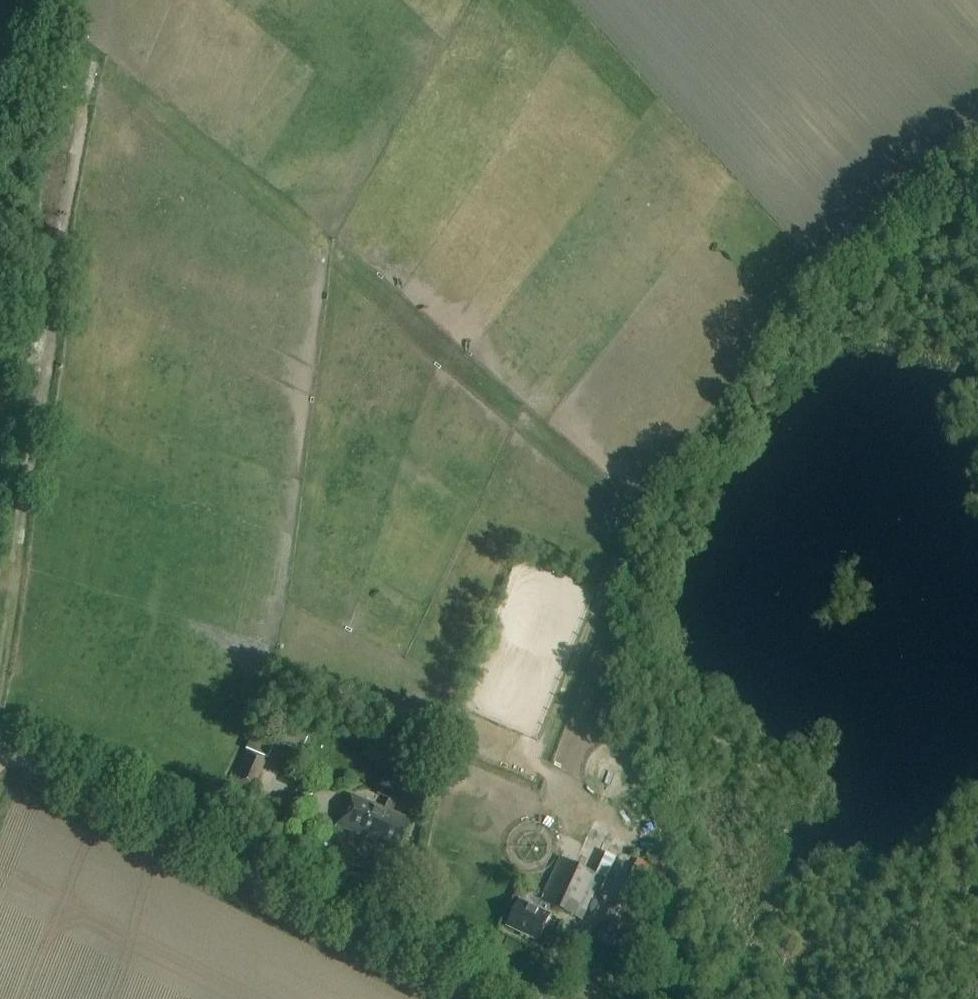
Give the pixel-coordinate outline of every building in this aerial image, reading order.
[(274,745),(252,736),(232,782),(255,791),(274,745)] [(354,795),(340,825),(381,844),(383,840),(400,848),(413,822),(392,813),(404,787),(384,778),(377,795),(388,800),(384,809),(354,795)] [(598,875),(606,879),(617,858),(608,853),(598,875)] [(585,922),(605,881),(563,861),(539,911),(523,903),(511,929),(542,944),(558,909),(585,922)] [(636,865),(616,909),(644,922),(652,905),(647,903),(653,890),(660,893),(666,879),(636,865)] [(629,917),(610,908),(599,930),(602,932),(597,941),(614,949),(629,917)]
